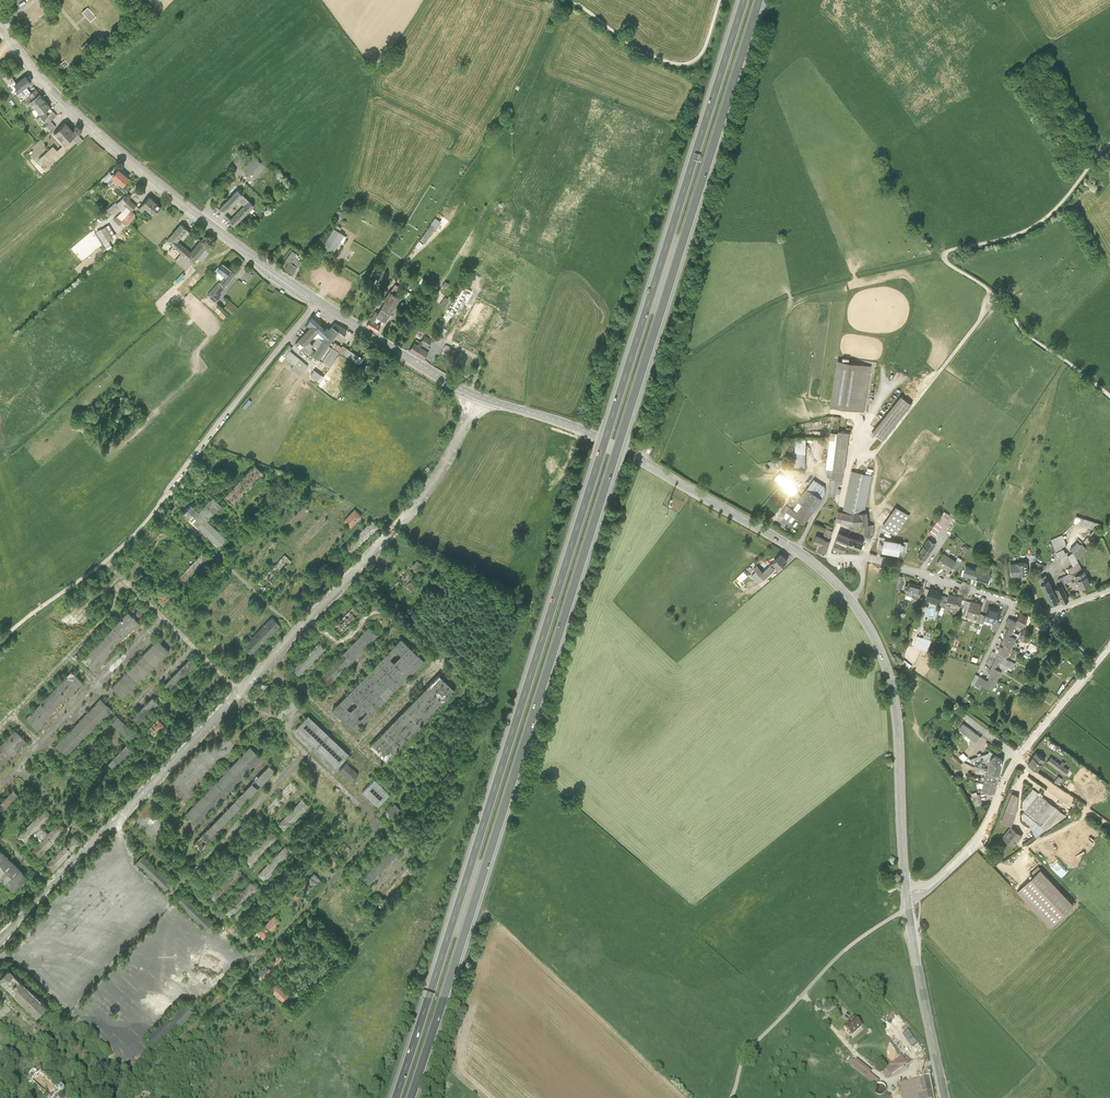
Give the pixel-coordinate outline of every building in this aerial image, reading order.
[(96,15),(88,6),(83,10),(91,19),(96,15)] [(90,43),(87,40),(81,45),(84,48),(90,43)] [(65,58),(59,63),(62,68),(69,62),(65,58)] [(15,81),(8,72),(2,77),(9,85),(15,81)] [(26,75),(14,84),(20,91),(22,90),(31,82),(26,75)] [(36,89),(31,82),(22,90),(27,96),(29,94),(36,89)] [(280,86),(274,92),(284,101),(290,95),(280,86)] [(33,99),(40,93),(36,88),(36,89),(29,94),(33,99)] [(20,91),(16,94),(21,100),(27,96),(22,90),(20,91)] [(44,99),(40,93),(33,99),(30,101),(35,107),(44,99)] [(49,105),(44,99),(35,107),(40,113),(49,105)] [(51,120),(57,115),(49,105),(40,113),(36,116),(42,124),(47,120),(48,122),(51,120)] [(309,112),(304,119),(316,126),(321,118),(309,112)] [(56,125),(51,120),(48,122),(49,123),(45,126),(49,131),(56,125)] [(67,120),(53,132),(64,144),(72,136),(77,132),(67,120)] [(78,144),(83,139),(77,132),(72,136),(77,142),(78,144)] [(77,142),(72,136),(64,144),(57,150),(62,155),(77,142)] [(53,145),(39,158),(48,167),(62,155),(57,150),(53,145)] [(255,155),(242,168),(249,176),(262,163),(255,155)] [(119,167),(112,175),(113,176),(124,185),(131,177),(119,167)] [(113,176),(112,175),(109,172),(102,178),(107,183),(113,176)] [(238,190),(220,208),(225,214),(239,201),(244,196),(238,190)] [(162,205),(151,195),(139,208),(138,209),(142,212),(147,207),(154,214),(162,205)] [(125,203),(129,199),(126,196),(117,203),(116,204),(118,208),(122,211),(127,206),(125,203)] [(255,207),(244,196),(239,201),(244,206),(230,220),(236,226),(255,207)] [(135,212),(139,208),(129,199),(125,203),(127,206),(135,212)] [(116,204),(117,203),(116,202),(105,210),(109,215),(118,208),(116,204)] [(135,212),(127,206),(122,211),(117,216),(127,225),(135,216),(135,212)] [(127,225),(117,216),(114,219),(124,228),(127,225)] [(441,222),(435,218),(419,240),(425,244),(441,222)] [(180,223),(171,235),(177,241),(187,229),(180,223)] [(113,237),(106,226),(97,231),(104,243),(108,240),(113,237)] [(344,235),(333,228),(323,246),(333,252),(344,235)] [(182,252),(175,260),(187,270),(197,257),(204,249),(208,245),(201,239),(190,251),(177,241),(171,235),(167,240),(182,252)] [(113,248),(108,240),(104,243),(108,251),(113,248)] [(209,253),(204,249),(197,257),(202,261),(209,253)] [(286,260),(289,262),(285,269),(294,275),(305,259),(292,251),(286,260)] [(225,276),(221,281),(226,285),(236,273),(223,263),(217,270),(225,276)] [(224,288),(218,282),(207,295),(215,302),(220,296),(218,295),(224,288)] [(395,284),(391,291),(395,294),(400,287),(395,284)] [(474,292),(461,285),(437,330),(443,334),(454,313),(456,314),(463,301),(468,303),(474,292)] [(401,295),(407,299),(410,293),(404,289),(401,295)] [(383,301),(385,302),(394,308),(401,297),(395,294),(391,291),(390,291),(383,301)] [(445,296),(440,304),(447,308),(453,297),(449,295),(448,298),(445,296)] [(238,308),(230,301),(223,309),(232,316),(238,308)] [(385,302),(381,308),(391,314),(394,308),(385,302)] [(378,313),(375,316),(380,319),(385,322),(391,314),(381,308),(378,313)] [(378,313),(376,312),(367,325),(377,332),(381,326),(377,323),(380,319),(375,316),(378,313)] [(325,330),(312,316),(306,326),(309,329),(312,326),(318,332),(324,338),(322,340),(329,345),(331,343),(339,332),(332,327),(331,327),(329,330),(327,328),(325,330)] [(334,324),(332,327),(339,332),(343,335),(346,330),(334,324)] [(309,329),(305,332),(311,338),(318,332),(312,326),(309,329)] [(305,332),(294,343),(305,354),(313,346),(308,341),(311,338),(305,332)] [(433,333),(430,339),(433,340),(439,345),(443,339),(433,333)] [(425,336),(421,342),(419,341),(417,345),(420,347),(422,344),(428,348),(433,340),(430,339),(425,336)] [(322,340),(312,355),(322,361),(332,347),(329,345),(322,340)] [(333,344),(331,343),(329,345),(332,347),(339,352),(355,362),(360,365),(363,359),(359,356),(358,356),(343,346),(342,347),(335,342),(333,344)] [(417,345),(414,343),(409,351),(423,360),(429,352),(428,352),(420,347),(417,345)] [(292,348),(289,345),(278,359),(282,361),(285,357),(294,364),(291,368),(300,375),(308,365),(290,351),(292,348)] [(461,352),(444,346),(441,356),(457,362),(461,352)] [(332,347),(322,361),(330,366),(339,352),(332,347)] [(871,366),(836,361),(829,407),(864,413),(871,366)] [(469,379),(471,372),(462,369),(459,376),(469,379)] [(320,382),(324,377),(315,370),(311,375),(320,382)] [(899,382),(903,374),(897,371),(893,379),(899,382)] [(911,405),(900,397),(872,434),(882,442),(911,405)] [(848,435),(830,433),(825,470),(832,471),(829,497),(840,498),(848,435)] [(806,440),(794,439),(793,468),(805,468),(806,440)] [(263,475),(254,466),(223,497),(233,506),(263,475)] [(872,475),(851,471),(842,513),(840,513),(837,512),(835,524),(838,524),(850,526),(851,528),(864,527),(864,538),(873,538),(873,527),(868,527),(867,514),(864,514),(872,475)] [(774,480),(792,496),(798,501),(801,497),(795,492),(797,490),(778,475),(774,480)] [(824,488),(813,480),(806,491),(821,501),(823,495),(824,488)] [(806,491),(805,490),(801,497),(798,501),(796,504),(800,507),(811,515),(821,501),(806,491)] [(211,497),(197,512),(189,505),(181,514),(218,548),(226,539),(206,520),(220,505),(211,497)] [(804,526),(811,515),(800,507),(796,513),(785,506),(780,514),(784,517),(786,514),(804,526)] [(908,518),(895,509),(881,529),(895,538),(908,518)] [(362,516),(355,510),(344,521),(351,528),(362,516)] [(950,516),(944,512),(928,535),(935,539),(950,516)] [(1097,517),(1088,514),(1087,519),(1085,519),(1083,525),(1094,529),(1099,531),(1101,524),(1095,522),(1097,517)] [(379,528),(371,521),(345,550),(353,557),(379,528)] [(833,532),(826,529),(822,540),(830,542),(833,532)] [(1099,531),(1094,529),(1090,534),(1095,538),(1101,531),(1099,531)] [(850,538),(838,534),(831,551),(844,555),(846,548),(850,538)] [(1062,535),(1051,540),(1056,552),(1063,548),(1062,547),(1067,545),(1062,535)] [(822,540),(815,537),(812,546),(819,548),(818,553),(825,555),(830,542),(822,540)] [(884,540),(885,540),(885,538),(879,537),(877,549),(882,550),(884,540)] [(863,543),(850,538),(846,548),(859,552),(863,543)] [(882,550),(882,553),(899,557),(900,551),(901,545),(902,543),(885,540),(884,540),(882,550)] [(935,545),(927,540),(918,555),(925,560),(935,545)] [(1081,545),(1077,542),(1070,549),(1073,553),(1077,559),(1086,549),(1082,544),(1081,545)] [(1064,551),(1063,548),(1056,552),(1060,559),(1068,555),(1064,551)] [(210,559),(202,551),(175,580),(183,588),(210,559)] [(146,552),(128,569),(135,575),(152,558),(146,552)] [(955,561),(944,553),(937,564),(949,571),(952,567),(955,561)] [(1073,553),(1068,555),(1073,566),(1068,568),(1070,573),(1081,567),(1082,567),(1080,563),(1079,563),(1077,559),(1073,553)] [(292,562),(285,555),(257,584),(265,591),(292,562)] [(788,561),(781,555),(773,563),(777,567),(779,569),(788,561)] [(955,561),(952,567),(955,569),(962,560),(958,557),(955,561)] [(1046,566),(1036,562),(1035,566),(1044,570),(1046,566)] [(773,563),(763,572),(757,565),(753,569),(756,572),(751,576),(759,584),(777,567),(773,563)] [(1027,563),(1011,564),(1012,575),(1028,574),(1027,563)] [(978,570),(965,566),(962,575),(975,579),(978,570)] [(1083,571),(1081,567),(1070,573),(1073,579),(1074,581),(1077,579),(1081,588),(1090,583),(1084,571),(1083,571)] [(991,574),(978,570),(975,579),(989,583),(991,574)] [(741,582),(748,575),(744,571),(737,578),(741,582)] [(1064,590),(1067,588),(1065,583),(1073,579),(1070,573),(1059,579),(1061,585),(1064,590)] [(1054,591),(1046,575),(1038,579),(1046,594),(1054,591)] [(917,586),(908,583),(907,586),(905,586),(904,586),(904,587),(904,588),(904,589),(906,589),(905,593),(906,594),(905,597),(918,601),(919,598),(922,587),(917,585),(917,586)] [(1064,590),(1061,585),(1055,588),(1062,602),(1069,599),(1064,590)] [(174,598),(166,589),(157,598),(165,606),(174,598)] [(938,592),(930,590),(926,603),(939,607),(942,596),(937,595),(938,592)] [(1058,599),(1054,591),(1046,594),(1050,603),(1058,599)] [(962,598),(949,595),(944,612),(949,613),(949,610),(954,611),(953,614),(957,615),(962,598)] [(367,605),(360,598),(332,627),(340,634),(367,605)] [(983,605),(970,601),(965,618),(978,622),(983,605)] [(1002,611),(988,607),(984,621),(997,625),(1002,611)] [(141,621),(128,609),(83,657),(95,669),(141,621)] [(253,654),(281,624),(272,615),(244,645),(253,654)] [(1025,619),(1019,616),(1016,623),(1018,624),(1016,626),(1021,628),(1025,619)] [(1016,623),(1008,619),(1005,626),(1009,628),(1002,641),(1005,643),(1004,646),(1012,650),(1017,640),(1011,637),(1016,626),(1018,624),(1016,623)] [(326,687),(378,633),(369,625),(317,679),(326,687)] [(401,635),(331,707),(356,732),(426,659),(401,635)] [(931,641),(917,636),(913,648),(928,653),(931,641)] [(170,649),(157,637),(111,686),(124,698),(170,649)] [(327,649),(318,641),(293,669),(301,677),(327,649)] [(1033,656),(1038,648),(1031,644),(1026,652),(1033,656)] [(1012,650),(1004,646),(1002,649),(1000,648),(996,655),(992,652),(989,659),(1009,669),(1010,667),(1014,669),(1016,664),(1007,660),(1012,650)] [(170,690),(197,661),(190,655),(164,684),(170,690)] [(991,675),(989,678),(997,682),(1003,671),(1007,673),(1009,669),(989,659),(987,664),(992,666),(988,674),(991,675)] [(84,680),(72,668),(25,717),(38,728),(84,680)] [(457,688),(439,671),(369,743),(387,760),(457,688)] [(997,682),(989,678),(987,681),(975,675),(972,682),(992,692),(997,682)] [(269,683),(258,681),(254,699),(265,701),(269,683)] [(114,709),(100,696),(54,745),(68,758),(114,709)] [(138,724),(159,702),(152,696),(132,718),(138,724)] [(115,711),(108,718),(130,739),(137,732),(115,711)] [(348,753),(307,714),(295,727),(335,766),(348,753)] [(166,724),(158,716),(146,729),(154,737),(166,724)] [(980,735),(957,718),(952,724),(975,742),(980,735)] [(13,728),(0,742),(0,768),(26,739),(13,728)] [(135,749),(128,741),(106,763),(114,771),(135,749)] [(258,752),(251,745),(185,812),(192,819),(258,752)] [(987,756),(990,756),(995,753),(989,749),(988,752),(970,758),(971,761),(987,756)] [(1045,758),(1035,750),(1027,761),(1037,769),(1045,758)] [(999,772),(1002,759),(995,753),(990,756),(987,769),(999,772)] [(1069,769),(1051,755),(1046,761),(1064,774),(1069,769)] [(47,767),(39,760),(34,766),(41,773),(47,767)] [(358,773),(346,762),(340,770),(352,780),(358,773)] [(277,771),(270,764),(193,842),(201,849),(277,771)] [(997,779),(999,772),(987,769),(985,776),(997,779)] [(1063,778),(1059,775),(1055,781),(1059,784),(1063,778)] [(996,785),(997,779),(985,776),(983,782),(996,785)] [(390,794),(373,778),(360,791),(377,807),(390,794)] [(300,788),(293,780),(264,810),(271,817),(300,788)] [(994,791),(996,785),(983,782),(981,787),(994,791)] [(1066,814),(1032,788),(1022,800),(1021,808),(1047,828),(1066,814)] [(12,789),(0,802),(0,808),(4,812),(19,796),(12,789)] [(983,804),(978,791),(970,793),(974,807),(983,804)] [(1017,794),(1011,792),(1000,822),(1011,826),(1017,813),(1017,794)] [(314,801),(306,794),(278,824),(286,831),(314,801)] [(33,834),(41,841),(32,849),(40,856),(48,847),(55,853),(47,863),(54,870),(80,840),(72,834),(63,845),(56,839),(66,828),(59,822),(48,833),(41,826),(52,814),(44,807),(17,836),(25,844),(33,834)] [(1013,848),(1023,835),(1011,826),(1002,839),(1013,848)] [(351,849),(344,842),(327,859),(334,866),(351,849)] [(286,845),(258,874),(265,881),(293,852),(286,845)] [(368,885),(399,853),(391,845),(360,878),(368,885)] [(0,849),(0,879),(11,889),(26,873),(0,849)] [(135,861),(164,890),(171,883),(142,854),(135,861)] [(1073,902),(1040,868),(1016,890),(1050,925),(1073,902)] [(322,879),(315,872),(294,896),(300,902),(322,879)] [(1002,878),(994,885),(1002,893),(1010,886),(1002,878)] [(175,901),(204,928),(211,921),(182,894),(175,901)] [(275,915),(258,932),(264,939),(282,921),(275,915)] [(0,974),(0,979),(36,1014),(47,1003),(8,966),(0,974)] [(277,980),(270,987),(286,1003),(293,996),(277,980)] [(182,1000),(144,1041),(154,1050),(192,1009),(182,1000)] [(864,1025),(854,1015),(843,1025),(852,1036),(864,1025)] [(899,1015),(893,1020),(898,1025),(903,1020),(899,1015)] [(908,1064),(902,1056),(883,1071),(889,1079),(908,1064)] [(851,1059),(847,1064),(875,1086),(879,1081),(871,1074),(872,1072),(856,1060),(854,1062),(851,1059)] [(27,1079),(48,1097),(55,1097),(57,1095),(63,1089),(40,1069),(38,1067),(27,1079)] [(930,1078),(899,1084),(901,1097),(934,1097),(930,1078)] [(155,1094),(147,1088),(138,1097),(151,1097),(155,1094)]
